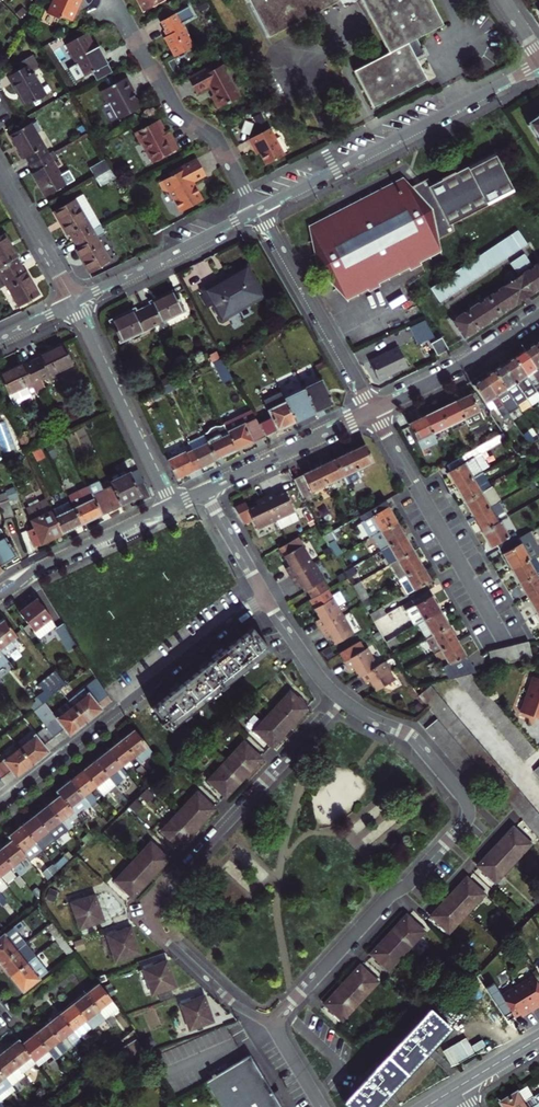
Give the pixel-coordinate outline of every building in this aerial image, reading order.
[(48,12),(61,18),(64,16),(72,20),(77,9),(88,5),(85,0),(53,0),(48,12)] [(144,8),(159,0),(139,0),(144,8)] [(264,36),(333,0),(246,0),(264,36)] [(370,106),(425,77),(407,43),(442,24),(430,0),(360,0),(387,51),(351,68),(370,106)] [(167,34),(163,36),(174,55),(192,45),(180,22),(193,15),(187,5),(160,20),(165,30),(167,34)] [(88,31),(67,43),(85,76),(93,71),(109,63),(105,55),(102,57),(98,50),(88,31)] [(31,52),(7,67),(11,73),(8,74),(25,103),(46,90),(34,71),(41,67),(31,52)] [(210,66),(190,77),(197,91),(210,84),(213,88),(215,92),(212,94),(219,106),(241,94),(230,74),(231,72),(226,62),(212,70),(210,66)] [(113,71),(109,63),(93,71),(97,79),(113,71)] [(267,68),(262,71),(274,94),(280,92),(267,68)] [(128,77),(101,91),(108,104),(111,103),(120,120),(143,108),(138,98),(137,99),(135,96),(133,92),(135,91),(128,77)] [(260,114),(253,118),(258,126),(264,123),(260,114)] [(528,122),(536,133),(538,139),(538,115),(528,122)] [(161,119),(136,132),(142,143),(144,141),(155,161),(180,148),(171,131),(166,134),(164,131),(163,129),(165,127),(161,119)] [(25,151),(30,160),(47,151),(29,120),(9,131),(17,145),(22,153),(25,151)] [(532,135),(536,133),(528,122),(525,124),(532,135)] [(268,128),(249,138),(254,146),(257,144),(260,150),(267,163),(283,155),(268,128)] [(59,156),(54,147),(47,151),(30,160),(35,167),(31,169),(38,181),(45,193),(65,182),(52,160),(59,156)] [(318,270),(343,298),(364,287),(366,291),(377,286),(374,282),(405,266),(408,270),(420,264),(417,260),(437,249),(435,239),(455,228),(453,220),(524,184),(506,148),(434,184),(428,178),(416,184),(408,188),(401,180),(356,203),(308,227),(318,270)] [(196,156),(169,171),(170,173),(158,180),(162,187),(168,188),(180,210),(202,198),(196,187),(192,180),(205,173),(196,156)] [(91,167),(96,174),(110,166),(106,159),(91,167)] [(115,174),(110,166),(96,174),(100,182),(115,174)] [(82,192),(74,196),(87,220),(95,215),(82,192)] [(74,237),(99,223),(95,215),(87,220),(74,196),(53,208),(61,222),(67,232),(70,230),(74,237)] [(82,259),(88,269),(109,257),(96,236),(103,231),(99,223),(74,237),(79,246),(76,247),(82,259)] [(520,227),(432,284),(441,298),(529,241),(520,227)] [(2,274),(20,263),(16,257),(19,255),(14,246),(5,230),(0,233),(0,275),(2,274)] [(521,269),(535,260),(528,249),(513,258),(521,269)] [(508,270),(512,277),(453,315),(464,333),(527,293),(538,285),(538,260),(520,272),(515,265),(508,270)] [(24,270),(20,263),(2,274),(20,305),(41,293),(30,275),(27,269),(24,270)] [(210,292),(207,294),(214,306),(219,303),(227,317),(230,315),(234,316),(242,311),(243,307),(252,302),(255,303),(262,299),(261,297),(264,295),(249,270),(247,271),(245,268),(235,274),(237,277),(233,279),(230,281),(227,276),(207,288),(210,292)] [(152,305),(144,309),(153,328),(184,312),(173,291),(161,297),(151,302),(152,305)] [(121,343),(153,328),(144,309),(137,312),(135,310),(126,314),(111,321),(121,343)] [(433,334),(422,316),(408,323),(418,340),(427,336),(427,337),(433,334)] [(431,340),(437,351),(442,348),(448,344),(442,334),(431,340)] [(401,343),(372,358),(382,377),(398,369),(411,362),(401,343)] [(535,343),(529,346),(524,350),(538,371),(538,349),(535,343)] [(39,359),(30,363),(40,381),(71,366),(61,344),(48,351),(38,356),(39,359)] [(524,350),(519,353),(514,357),(527,376),(532,373),(538,382),(538,384),(538,371),(524,350)] [(533,385),(527,376),(514,357),(510,359),(504,364),(527,400),(538,393),(533,385)] [(224,362),(214,367),(226,386),(235,381),(224,362)] [(40,381),(30,363),(24,366),(23,364),(11,370),(0,375),(0,380),(8,396),(40,381)] [(525,401),(527,400),(504,364),(498,367),(494,370),(507,389),(511,387),(516,396),(523,405),(526,403),(525,401)] [(484,377),(502,405),(508,401),(502,392),(507,389),(494,370),(489,373),(484,377)] [(527,376),(533,385),(538,382),(532,373),(527,376)] [(314,385),(306,389),(318,411),(328,406),(337,402),(323,376),(312,381),(314,385)] [(479,380),(473,384),(485,403),(490,400),(502,417),(508,413),(502,405),(484,377),(479,380)] [(12,404),(43,388),(40,381),(8,396),(12,404)] [(285,397),(297,422),(309,416),(318,411),(306,389),(305,387),(285,397)] [(511,387),(507,389),(513,398),(516,396),(511,387)] [(502,392),(508,401),(513,398),(507,389),(502,392)] [(464,396),(455,400),(463,416),(478,409),(471,392),(464,396)] [(285,397),(254,413),(268,437),(285,428),(297,422),(285,397)] [(447,424),(463,416),(455,400),(447,403),(439,407),(447,424)] [(432,411),(424,415),(432,432),(447,424),(439,407),(432,411)] [(482,416),(478,409),(463,416),(467,424),(482,416)] [(226,428),(238,453),(255,444),(268,437),(254,413),(254,412),(225,426),(226,428)] [(432,432),(424,415),(417,418),(407,423),(416,440),(432,432)] [(206,439),(218,463),(228,458),(238,453),(226,428),(221,430),(217,430),(213,432),(211,435),(206,438),(206,439)] [(487,440),(502,431),(501,429),(486,438),(487,440)] [(72,449),(88,443),(83,431),(67,438),(72,449)] [(502,431),(487,440),(490,444),(505,436),(502,431)] [(192,446),(196,454),(204,470),(211,466),(218,463),(206,439),(192,446)] [(357,447),(348,452),(357,469),(373,461),(365,444),(357,447)] [(342,477),(357,469),(348,452),(341,455),(333,459),(342,477)] [(446,463),(462,454),(460,453),(446,461),(445,462),(446,463)] [(464,453),(462,454),(446,463),(449,470),(446,472),(451,480),(455,486),(477,474),(464,453)] [(187,455),(169,464),(178,482),(193,475),(204,470),(196,454),(189,457),(187,455)] [(326,484),(342,477),(333,459),(325,463),(317,467),(326,484)] [(311,492),(326,484),(317,467),(307,472),(293,479),(305,501),(314,497),(311,492)] [(342,477),(346,485),(361,478),(357,469),(342,477)] [(112,486),(122,506),(132,501),(141,497),(130,473),(110,482),(112,486)] [(463,501),(485,488),(477,474),(455,486),(460,495),(463,501)] [(99,481),(88,486),(102,515),(112,511),(122,506),(112,486),(104,490),(99,481)] [(69,495),(72,500),(83,525),(94,520),(102,515),(88,486),(69,495)] [(485,488),(463,501),(468,509),(472,516),(489,506),(494,503),(485,488)] [(276,496),(267,500),(277,520),(295,510),(288,494),(281,498),(278,500),(276,496)] [(0,500),(0,504),(5,517),(14,514),(8,497),(0,500)] [(55,518),(47,500),(26,510),(35,529),(28,533),(35,548),(51,540),(63,534),(55,518)] [(55,518),(63,534),(74,529),(83,525),(72,500),(53,509),(57,517),(55,518)] [(259,529),(277,520),(267,500),(259,504),(261,508),(256,511),(251,513),(248,506),(237,512),(246,530),(257,524),(259,529)] [(362,513),(373,534),(396,520),(391,510),(384,500),(362,513)] [(504,518),(494,503),(489,506),(498,521),(500,520),(504,518)] [(489,506),(472,516),(477,525),(481,531),(498,521),(489,506)] [(295,510),(277,520),(281,528),(299,518),(295,510)] [(513,532),(505,517),(504,518),(500,520),(508,535),(513,532)] [(382,549),(389,545),(406,535),(401,527),(396,520),(373,534),(382,549)] [(498,521),(481,531),(487,541),(490,546),(495,543),(499,549),(517,538),(513,532),(508,535),(500,520),(498,521)] [(343,521),(323,533),(325,535),(344,523),(343,521)] [(348,529),(344,523),(325,535),(336,554),(336,555),(341,552),(333,538),(348,529)] [(8,558),(15,552),(0,534),(0,564),(8,558)] [(406,535),(389,545),(398,560),(415,551),(411,544),(406,535)] [(529,560),(530,559),(520,544),(517,538),(499,549),(505,559),(512,570),(529,560)] [(520,544),(530,559),(535,556),(525,541),(520,544)] [(288,571),(293,580),(312,568),(297,542),(281,551),(288,562),(292,569),(288,571)] [(391,564),(398,560),(389,545),(382,549),(391,564)] [(391,564),(399,578),(423,565),(419,558),(415,551),(398,560),(391,564)] [(535,556),(530,559),(529,560),(537,575),(538,574),(538,563),(535,556)] [(520,584),(537,575),(529,560),(512,570),(516,576),(520,584)] [(427,571),(423,565),(399,578),(408,593),(432,580),(427,571)] [(356,573),(352,567),(345,571),(349,577),(356,573)] [(316,600),(327,593),(312,568),(293,580),(297,587),(302,585),(304,589),(307,594),(311,592),(316,600)] [(530,600),(538,594),(538,577),(537,575),(520,584),(526,593),(530,600)] [(370,596),(361,581),(354,585),(362,600),(370,596)] [(425,620),(441,611),(436,602),(429,590),(413,599),(416,605),(407,611),(416,625),(417,625),(425,620)] [(538,615),(538,594),(530,600),(535,609),(538,615)] [(27,606),(18,613),(33,632),(50,619),(46,613),(35,599),(27,606)] [(394,599),(370,613),(375,621),(398,607),(394,599)] [(317,622),(322,631),(341,619),(330,600),(314,610),(318,616),(321,620),(317,622)] [(434,635),(450,625),(446,619),(441,611),(425,620),(434,635)] [(71,640),(58,618),(51,622),(63,645),(71,640)] [(341,619),(322,631),(326,639),(329,636),(332,641),(335,646),(351,636),(341,619)] [(425,620),(417,625),(426,639),(434,635),(425,620)] [(4,658),(18,647),(13,641),(14,640),(1,623),(0,624),(0,654),(4,658)] [(456,634),(450,625),(434,635),(443,651),(460,641),(456,634)] [(271,655),(252,631),(233,647),(204,670),(174,693),(151,712),(163,726),(160,727),(164,733),(167,731),(170,735),(184,724),(190,719),(192,717),(199,712),(213,701),(219,696),(221,694),(228,689),(242,678),(248,673),(251,671),(257,666),(271,655)] [(434,635),(426,639),(436,655),(443,651),(434,635)] [(387,642),(390,648),(401,642),(398,636),(387,642)] [(468,655),(460,641),(443,651),(436,655),(449,677),(476,669),(468,655)] [(530,643),(523,645),(527,661),(534,659),(530,643)] [(357,672),(360,677),(363,676),(376,668),(365,650),(362,652),(358,644),(342,654),(351,669),(354,668),(357,672)] [(523,645),(515,647),(519,663),(527,661),(523,645)] [(515,647),(506,649),(510,665),(519,663),(515,647)] [(506,649),(499,651),(502,667),(510,665),(506,649)] [(502,667),(499,651),(490,653),(494,669),(502,667)] [(376,668),(363,676),(368,683),(371,682),(374,687),(377,691),(392,682),(382,665),(376,668)] [(42,702),(58,690),(64,685),(53,671),(38,684),(42,690),(35,696),(36,699),(40,704),(42,702)] [(472,676),(456,680),(461,685),(526,760),(537,751),(482,687),(477,682),(472,676)] [(94,703),(105,694),(103,691),(94,678),(65,699),(83,721),(99,709),(94,703)] [(535,678),(522,714),(538,720),(538,680),(535,678)] [(432,688),(421,697),(441,721),(488,776),(538,836),(538,813),(432,688)] [(272,710),(292,729),(310,710),(298,699),(290,690),(272,710)] [(32,711),(40,704),(36,699),(27,706),(31,711),(32,711)] [(43,725),(52,737),(63,728),(68,734),(83,721),(65,699),(50,712),(42,702),(40,704),(32,711),(43,725)] [(264,734),(275,744),(276,746),(292,729),(272,710),(256,726),(264,734)] [(30,764),(46,751),(42,746),(52,737),(43,725),(17,747),(30,764)] [(138,764),(151,755),(134,732),(128,737),(121,742),(133,758),(137,763),(138,764)] [(10,771),(15,776),(30,764),(17,747),(12,741),(0,751),(0,779),(10,771)] [(113,748),(108,752),(121,768),(133,758),(121,742),(113,748)] [(243,742),(224,762),(243,781),(262,761),(251,750),(243,742)] [(102,756),(95,762),(108,778),(121,768),(108,752),(102,756)] [(83,772),(95,788),(99,793),(112,784),(108,778),(95,762),(88,768),(83,772)] [(243,781),(224,762),(208,778),(216,786),(228,797),(243,781)] [(145,763),(140,767),(145,774),(151,770),(145,763)] [(140,778),(145,774),(140,767),(134,771),(140,778)] [(69,782),(82,799),(88,794),(95,788),(83,772),(76,777),(69,782)] [(56,793),(59,797),(73,816),(82,809),(89,818),(94,814),(82,799),(69,782),(63,787),(56,793)] [(120,782),(114,786),(120,794),(125,790),(120,782)] [(120,794),(114,786),(109,790),(115,798),(120,794)] [(196,792),(179,810),(198,828),(215,811),(204,800),(196,792)] [(88,794),(82,799),(94,814),(100,810),(88,794)] [(73,816),(59,797),(53,801),(47,807),(65,831),(71,827),(68,823),(75,818),(73,816)] [(40,812),(34,816),(47,832),(53,840),(65,831),(47,807),(40,812)] [(180,847),(198,828),(179,810),(162,828),(171,838),(180,847)] [(28,821),(21,827),(33,843),(40,851),(54,841),(53,840),(47,832),(34,816),(28,821)] [(8,838),(11,842),(20,853),(33,843),(21,827),(14,833),(8,838)] [(530,845),(515,831),(514,830),(505,839),(497,847),(513,863),(530,845)] [(170,858),(168,856),(161,849),(152,840),(134,859),(152,877),(170,858)] [(11,867),(18,876),(25,870),(19,861),(23,857),(20,853),(11,842),(5,846),(0,850),(0,853),(11,867)] [(23,857),(27,861),(40,851),(33,843),(20,853),(23,857)] [(495,881),(513,863),(497,847),(488,856),(479,865),(495,881)] [(11,867),(0,853),(0,875),(11,867)] [(65,856),(51,866),(56,872),(68,860),(65,856)] [(152,877),(134,859),(117,876),(127,885),(136,893),(152,877)] [(41,874),(46,882),(56,872),(51,866),(41,874)] [(19,887),(23,883),(18,876),(13,879),(19,887)] [(448,897),(464,913),(483,894),(467,878),(457,888),(448,897)] [(93,883),(68,891),(76,916),(101,909),(98,897),(93,883)] [(432,914),(433,915),(448,930),(464,913),(448,897),(440,906),(432,914)] [(386,933),(404,951),(423,931),(404,913),(395,923),(386,933)] [(55,925),(52,928),(50,929),(56,938),(61,934),(55,925)] [(110,932),(118,957),(142,950),(139,939),(134,925),(110,932)] [(367,952),(368,953),(386,969),(404,951),(386,933),(377,942),(367,952)] [(15,950),(3,934),(0,936),(0,962),(15,950)] [(61,934),(56,938),(62,945),(67,942),(61,934)] [(8,976),(33,956),(23,944),(15,950),(0,962),(0,965),(2,967),(8,976)] [(19,989),(21,991),(45,972),(33,956),(8,976),(19,989)] [(168,959),(144,966),(152,991),(176,984),(172,972),(168,959)] [(376,980),(359,962),(358,961),(349,971),(340,980),(358,999),(376,980)] [(515,987),(531,1013),(538,1008),(536,1005),(538,1003),(538,991),(530,977),(515,987)] [(341,1017),(358,999),(340,980),(332,989),(323,998),(341,1017)] [(88,989),(84,993),(96,1008),(105,1019),(110,1026),(115,1022),(110,1015),(117,1009),(97,983),(88,989)] [(515,987),(499,997),(513,1019),(519,1016),(522,1014),(524,1017),(531,1013),(515,987)] [(78,998),(72,1002),(84,1018),(96,1008),(84,993),(81,995),(78,998)] [(207,994),(182,1001),(189,1026),(214,1020),(211,1009),(207,994)] [(62,1010),(59,1012),(77,1035),(89,1025),(84,1018),(72,1002),(62,1010)] [(340,1101),(346,1106),(368,1106),(370,1106),(371,1106),(374,1106),(380,1100),(377,1097),(383,1091),(386,1094),(393,1086),(390,1083),(401,1071),(412,1059),(415,1062),(422,1054),(419,1051),(426,1044),(429,1047),(436,1039),(433,1036),(444,1024),(426,1007),(340,1101)] [(47,1022),(59,1038),(66,1033),(73,1042),(79,1037),(77,1035),(59,1012),(55,1016),(47,1022)] [(105,1030),(110,1026),(105,1019),(99,1023),(105,1030)] [(37,1030),(34,1033),(46,1048),(51,1044),(59,1054),(67,1047),(59,1038),(47,1022),(37,1030)] [(433,1036),(436,1039),(447,1027),(444,1024),(433,1036)] [(21,1043),(33,1058),(46,1048),(34,1033),(28,1038),(21,1043)] [(59,1038),(67,1047),(73,1042),(66,1033),(59,1038)] [(124,1037),(116,1045),(128,1059),(137,1051),(124,1037)] [(3,1048),(22,1072),(35,1061),(33,1058),(21,1043),(17,1038),(8,1045),(3,1048)] [(95,1044),(88,1049),(92,1054),(99,1048),(95,1044)] [(426,1044),(419,1051),(422,1054),(425,1050),(429,1047),(426,1044)] [(0,1051),(0,1070),(9,1081),(10,1083),(18,1077),(24,1085),(29,1081),(23,1073),(22,1072),(3,1048),(0,1051)] [(35,1061),(39,1066),(51,1055),(46,1048),(33,1058),(35,1061)] [(83,1061),(92,1054),(88,1049),(80,1056),(83,1061)] [(200,1082),(214,1106),(277,1106),(246,1055),(212,1075),(211,1072),(206,1075),(208,1078),(200,1082)] [(412,1059),(401,1071),(404,1074),(415,1062),(412,1059)] [(67,1073),(75,1066),(72,1062),(64,1069),(67,1073)] [(0,1070),(0,1088),(9,1081),(0,1070)] [(401,1071),(390,1083),(393,1086),(404,1074),(401,1071)] [(519,1091),(501,1102),(504,1106),(532,1106),(538,1103),(538,1095),(534,1098),(527,1087),(519,1091)] [(383,1091),(377,1097),(380,1100),(383,1096),(386,1094),(383,1091)]
